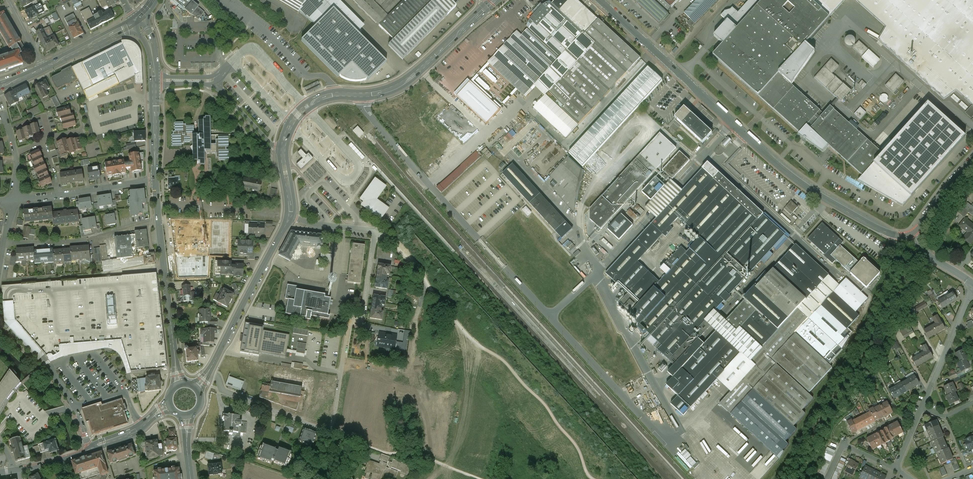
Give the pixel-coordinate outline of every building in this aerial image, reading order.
[(205,12),(198,7),(198,6),(199,5),(197,4),(196,4),(191,0),(171,0),(170,1),(177,8),(176,9),(178,7),(180,7),(181,8),(181,7),(191,15),(192,14),(198,20),(205,12)] [(298,11),(304,0),(280,0),(298,11)] [(298,11),(319,26),(334,11),(358,35),(364,28),(337,0),(304,0),(298,11)] [(392,39),(432,0),(353,0),(392,39)] [(447,14),(433,0),(432,0),(392,39),(387,45),(402,59),(447,14)] [(450,0),(433,0),(447,14),(456,6),(450,0)] [(578,0),(555,0),(552,3),(550,1),(544,5),(543,6),(534,16),(530,20),(527,27),(529,29),(522,36),(515,43),(547,72),(550,68),(583,32),(586,34),(599,20),(578,0)] [(659,24),(668,14),(666,13),(653,0),(633,0),(659,24)] [(666,13),(679,0),(653,0),(666,13)] [(684,12),(690,18),(695,23),(717,0),(696,0),(684,12)] [(761,2),(756,0),(749,0),(738,12),(732,7),(730,10),(725,10),(721,15),(726,20),(728,19),(737,28),(758,5),(761,2)] [(810,0),(762,0),(761,2),(758,5),(802,47),(806,43),(829,17),(810,0)] [(829,17),(844,0),(810,0),(829,17)] [(892,33),(882,44),(944,98),(956,89),(972,105),(972,0),(856,0),(892,33)] [(42,8),(40,4),(25,11),(30,20),(42,14),(40,9),(42,8)] [(532,14),(534,16),(543,6),(541,4),(540,5),(538,4),(531,11),(533,13),(532,14)] [(802,47),(758,5),(737,28),(723,44),(713,55),(758,95),(778,73),(802,47)] [(97,17),(87,22),(91,30),(114,18),(110,11),(103,14),(101,12),(95,15),(97,17)] [(358,35),(334,11),(319,26),(302,43),(338,80),(352,66),(367,82),(386,63),(358,35)] [(13,53),(19,51),(19,52),(24,49),(20,42),(21,42),(20,40),(5,15),(6,15),(4,12),(0,15),(0,32),(8,46),(8,47),(9,48),(11,48),(13,53)] [(73,14),(64,19),(69,27),(68,28),(74,38),(83,33),(73,14)] [(691,27),(695,23),(690,18),(686,22),(691,27)] [(728,19),(726,20),(714,35),(723,44),(737,28),(728,19)] [(599,20),(586,34),(627,73),(628,71),(629,72),(630,72),(640,61),(640,60),(640,59),(641,58),(602,23),(600,21),(599,20)] [(37,33),(41,42),(51,37),(50,35),(52,34),(48,27),(37,33)] [(515,43),(522,36),(518,32),(488,63),(524,96),(534,85),(538,81),(547,72),(515,43)] [(576,94),(564,107),(562,109),(579,125),(627,73),(586,34),(583,32),(550,68),(576,94)] [(51,37),(41,42),(46,52),(59,45),(54,36),(51,37)] [(855,44),(855,42),(855,40),(853,38),(852,37),(848,36),(846,38),(844,40),(844,43),(845,44),(846,46),(848,47),(851,47),(853,46),(855,44)] [(121,41),(122,44),(126,43),(132,45),(137,50),(139,57),(140,81),(138,81),(135,81),(135,85),(143,84),(141,57),(139,49),(133,43),(126,41),(121,41)] [(868,49),(859,41),(852,48),(861,56),(868,49)] [(72,68),(78,80),(86,96),(88,100),(134,77),(135,85),(135,81),(138,81),(140,81),(139,57),(137,50),(132,45),(126,43),(122,44),(121,44),(119,45),(115,46),(72,68)] [(802,47),(778,73),(792,85),(815,51),(806,43),(802,47)] [(0,58),(0,72),(23,64),(19,52),(19,51),(13,53),(0,58)] [(831,59),(824,66),(832,73),(839,66),(831,59)] [(61,71),(61,73),(52,77),(51,79),(56,88),(58,89),(66,85),(68,85),(70,84),(70,83),(72,82),(73,82),(78,80),(72,68),(72,67),(71,66),(61,71)] [(814,78),(825,88),(835,76),(832,73),(824,66),(814,78)] [(662,80),(648,67),(568,152),(583,166),(662,80)] [(550,68),(547,72),(538,81),(549,92),(564,107),(576,94),(550,68)] [(794,86),(792,85),(778,73),(758,95),(773,109),(794,86)] [(903,81),(895,74),(884,86),(893,93),(903,81)] [(851,90),(835,76),(825,88),(840,101),(851,90)] [(45,80),(36,85),(40,93),(46,90),(49,88),(45,80)] [(866,84),(862,80),(857,84),(862,89),(866,84)] [(544,96),(549,92),(538,81),(534,85),(544,96)] [(457,96),(487,124),(500,109),(471,82),(457,96)] [(305,86),(307,92),(320,88),(318,83),(305,86)] [(26,84),(13,91),(17,99),(22,97),(30,92),(26,84)] [(820,110),(794,86),(773,109),(799,133),(807,124),(820,110)] [(891,98),(880,88),(873,95),(885,106),(891,98)] [(46,90),(40,93),(43,98),(49,95),(46,90)] [(13,91),(5,95),(10,106),(19,102),(17,99),(13,91)] [(56,95),(51,98),(55,108),(61,105),(56,95)] [(578,125),(546,95),(534,108),(566,138),(578,125)] [(966,135),(929,103),(860,180),(904,206),(966,135)] [(40,104),(31,109),(34,115),(44,111),(40,104)] [(830,105),(823,113),(811,127),(810,128),(828,145),(862,176),(882,153),(830,105)] [(69,107),(57,110),(59,118),(60,117),(63,129),(76,125),(73,114),(71,115),(69,107)] [(685,108),(683,107),(674,117),(682,124),(691,114),(690,113),(685,108)] [(866,113),(860,107),(854,114),(860,119),(866,113)] [(823,113),(820,110),(807,124),(811,127),(823,113)] [(691,114),(682,124),(702,143),(712,133),(691,114)] [(172,135),(172,146),(181,146),(181,144),(184,144),(184,142),(190,142),(190,141),(192,141),(192,145),(192,161),(197,161),(197,164),(199,164),(199,166),(205,166),(204,151),(206,151),(206,153),(216,153),(216,158),(218,158),(218,160),(229,160),(229,149),(226,149),(226,147),(229,147),(228,136),(218,137),(218,139),(215,140),(215,144),(211,144),(210,116),(205,117),(205,118),(203,118),(203,121),(198,121),(199,133),(194,133),(194,126),(186,126),(186,124),(183,124),(183,122),(175,122),(175,131),(173,131),(173,134),(172,135)] [(23,131),(16,132),(19,141),(26,139),(25,138),(33,136),(33,135),(39,133),(37,123),(30,125),(30,127),(22,129),(23,131)] [(810,128),(811,127),(807,124),(799,133),(798,134),(803,137),(803,140),(807,140),(823,151),(828,145),(810,128)] [(364,133),(358,127),(353,131),(359,138),(364,133)] [(145,131),(133,132),(134,142),(145,142),(145,131)] [(676,148),(659,133),(590,208),(590,220),(596,225),(601,229),(676,148)] [(731,140),(727,137),(721,143),(725,147),(731,140)] [(57,143),(59,149),(60,154),(61,154),(61,155),(66,153),(66,152),(69,151),(66,139),(59,141),(60,142),(57,143)] [(66,139),(69,151),(70,153),(70,151),(74,150),(75,152),(75,151),(81,149),(78,139),(74,140),(74,139),(66,141),(66,139)] [(492,155),(486,148),(482,152),(488,158),(492,155)] [(39,150),(30,154),(33,160),(41,156),(42,156),(39,150)] [(312,158),(308,154),(306,156),(300,150),(297,153),(303,158),(297,164),(301,169),(312,158)] [(689,160),(680,151),(662,170),(665,172),(669,177),(672,179),(689,160)] [(129,160),(105,162),(106,176),(111,175),(111,176),(121,175),(121,174),(126,173),(125,169),(130,168),(131,173),(144,171),(144,152),(128,154),(129,160)] [(476,152),(437,187),(441,192),(480,157),(476,152)] [(41,156),(33,160),(32,160),(35,167),(44,162),(41,156)] [(584,171),(568,157),(550,176),(557,183),(553,188),(574,211),(575,199),(578,199),(579,186),(582,176),(584,171)] [(47,169),(44,162),(35,167),(33,167),(36,174),(46,169),(47,169)] [(724,300),(726,302),(731,297),(729,295),(785,234),(707,162),(683,188),(657,217),(605,273),(627,294),(638,304),(628,314),(639,325),(647,331),(648,333),(658,342),(654,346),(674,364),(710,325),(705,320),(716,308),(724,300)] [(569,225),(512,164),(502,174),(562,239),(566,235),(573,229),(569,225)] [(99,167),(88,169),(89,180),(100,178),(99,167)] [(46,169),(36,174),(39,180),(49,176),(46,169)] [(82,170),(71,172),(73,182),(83,181),(82,170)] [(73,182),(71,172),(59,174),(61,184),(73,182)] [(49,176),(39,180),(38,181),(41,187),(52,182),(49,176)] [(174,177),(168,177),(169,190),(180,189),(180,185),(177,185),(177,180),(174,180),(174,177)] [(651,201),(648,198),(642,204),(652,213),(657,217),(683,188),(678,184),(672,179),(669,177),(666,180),(662,183),(665,186),(651,201)] [(251,180),(243,178),(241,187),(260,190),(261,182),(257,181),(257,179),(252,178),(251,180)] [(662,183),(656,178),(642,192),(648,198),(651,201),(665,186),(662,183)] [(387,209),(375,200),(385,187),(375,180),(361,199),(365,202),(363,205),(366,207),(366,208),(380,218),(387,209)] [(131,198),(129,198),(130,216),(138,216),(138,214),(142,214),(141,204),(145,204),(144,190),(130,191),(131,198)] [(111,195),(104,196),(105,206),(112,205),(111,195)] [(104,196),(97,197),(98,207),(105,206),(104,196)] [(85,209),(84,199),(78,199),(79,202),(76,202),(76,205),(79,205),(80,209),(85,209)] [(637,205),(633,201),(628,207),(632,210),(637,205)] [(791,201),(784,209),(785,210),(788,213),(791,215),(798,207),(791,201)] [(968,203),(964,207),(963,208),(968,213),(972,216),(972,215),(972,207),(971,206),(968,203)] [(27,211),(24,211),(25,223),(30,222),(30,221),(34,220),(34,222),(40,222),(39,220),(43,219),(43,221),(48,221),(48,218),(52,218),(52,213),(51,208),(47,208),(48,211),(28,212),(27,211)] [(963,208),(959,214),(964,218),(968,213),(963,208)] [(52,213),(52,218),(53,224),(78,222),(77,210),(67,211),(67,210),(64,211),(64,212),(52,213)] [(646,213),(644,211),(641,214),(637,218),(639,220),(646,213)] [(114,214),(105,215),(107,225),(115,224),(114,214)] [(633,225),(622,215),(608,230),(620,240),(633,225)] [(95,217),(82,219),(83,231),(91,229),(91,228),(96,227),(95,217)] [(965,219),(959,226),(963,229),(964,228),(969,232),(963,238),(967,241),(967,242),(970,244),(972,241),(972,225),(965,219)] [(836,260),(845,268),(854,258),(836,242),(839,239),(821,223),(807,239),(824,253),(824,257),(832,264),(836,260)] [(210,224),(194,224),(193,237),(210,237),(210,224)] [(249,224),(249,228),(249,233),(263,234),(264,225),(249,224)] [(216,226),(215,255),(228,256),(229,227),(216,226)] [(173,228),(176,256),(189,255),(186,227),(173,228)] [(102,262),(103,272),(144,264),(155,263),(154,253),(149,253),(147,230),(134,231),(135,235),(133,235),(133,234),(131,234),(131,235),(128,236),(128,235),(126,235),(126,236),(123,236),(122,235),(121,236),(121,237),(118,237),(118,236),(116,236),(116,237),(114,237),(114,240),(105,240),(105,245),(100,245),(100,248),(94,248),(95,261),(98,260),(98,262),(102,262)] [(291,231),(281,255),(288,258),(286,258),(293,261),(300,243),(318,245),(318,248),(322,249),(322,248),(324,244),(325,235),(310,233),(308,232),(291,231)] [(613,247),(604,237),(601,240),(611,249),(613,247)] [(253,241),(238,241),(238,245),(237,252),(237,255),(248,256),(252,256),(252,251),(253,241)] [(575,246),(570,241),(565,245),(570,251),(575,246)] [(364,245),(352,244),(350,257),(363,258),(364,245)] [(791,286),(806,299),(829,274),(795,244),(773,269),(791,286)] [(70,248),(70,249),(71,259),(79,259),(79,247),(70,248)] [(89,247),(79,247),(79,259),(89,258),(89,254),(89,247)] [(25,248),(16,249),(17,255),(17,260),(17,261),(25,261),(25,248)] [(33,248),(25,248),(25,261),(34,260),(33,250),(33,248)] [(33,250),(34,260),(34,263),(53,262),(53,250),(53,249),(33,250)] [(70,249),(62,250),(62,262),(71,262),(71,259),(70,249)] [(62,250),(53,250),(53,262),(53,263),(62,262),(62,250)] [(323,261),(333,261),(333,253),(321,253),(321,260),(317,260),(317,265),(323,265),(323,261)] [(363,258),(350,257),(347,283),(360,284),(363,258)] [(845,268),(850,274),(859,263),(854,258),(845,268)] [(880,273),(863,259),(859,263),(850,274),(866,288),(880,273)] [(231,261),(215,261),(215,274),(233,274),(233,277),(243,277),(243,264),(235,264),(235,266),(231,266),(231,261)] [(207,262),(178,263),(178,278),(208,277),(207,262)] [(390,266),(378,264),(374,287),(387,289),(390,266)] [(773,269),(755,287),(773,305),(791,286),(773,269)] [(2,286),(5,323),(25,345),(31,340),(49,360),(60,354),(60,346),(71,345),(120,341),(129,372),(131,372),(167,369),(156,273),(2,286)] [(719,404),(730,413),(753,389),(775,364),(777,362),(772,358),(794,333),(796,331),(840,284),(831,276),(829,274),(806,299),(788,318),(778,329),(771,337),(769,335),(760,345),(756,350),(747,359),(749,361),(755,366),(754,366),(730,393),(719,404)] [(868,299),(845,278),(840,284),(796,331),(829,362),(841,349),(838,345),(850,333),(846,328),(859,315),(855,311),(868,299)] [(190,285),(182,286),(183,301),(195,300),(194,292),(190,292),(190,285)] [(297,286),(287,285),(285,299),(288,299),(285,314),(305,318),(305,320),(310,321),(311,316),(329,319),(330,315),(327,315),(330,299),(324,298),(325,295),(296,290),(297,286)] [(743,297),(745,300),(756,310),(770,322),(778,329),(788,318),(773,305),(755,287),(753,286),(743,297)] [(791,286),(773,305),(788,318),(806,299),(791,286)] [(216,293),(213,300),(227,307),(229,302),(231,303),(232,299),(231,299),(233,294),(222,289),(219,295),(216,293)] [(949,295),(945,297),(950,304),(957,300),(953,293),(949,295)] [(638,304),(627,294),(618,305),(628,314),(638,304)] [(385,297),(373,295),(370,318),(382,320),(383,312),(380,311),(381,305),(384,305),(385,297)] [(945,297),(938,301),(942,309),(950,304),(945,297)] [(727,319),(724,321),(736,332),(756,310),(745,300),(736,309),(734,311),(727,319)] [(705,320),(710,325),(716,330),(740,353),(747,359),(756,350),(751,345),(749,347),(746,344),(747,342),(743,338),(747,333),(760,345),(769,335),(753,321),(757,316),(767,326),(770,322),(756,310),(736,332),(724,321),(727,319),(716,308),(705,320)] [(210,310),(200,310),(200,313),(198,314),(197,316),(198,317),(199,318),(201,317),(201,322),(208,322),(210,322),(210,320),(210,310)] [(771,337),(778,329),(770,322),(767,326),(757,316),(753,321),(769,335),(771,337)] [(940,321),(936,323),(936,324),(932,326),(937,333),(945,329),(940,321)] [(244,327),(240,353),(258,356),(259,352),(286,357),(289,335),(263,330),(264,326),(248,324),(248,326),(246,326),(244,327)] [(647,331),(639,325),(637,327),(645,333),(647,331)] [(910,326),(905,329),(909,335),(914,333),(910,326)] [(932,326),(929,328),(928,328),(924,331),(929,338),(937,333),(932,326)] [(308,330),(294,327),(293,333),(308,336),(308,330)] [(645,333),(637,327),(635,329),(642,336),(645,333)] [(216,329),(201,329),(201,334),(204,334),(204,343),(209,343),(213,343),(213,333),(216,333),(216,329)] [(905,329),(900,332),(904,338),(909,335),(905,329)] [(740,353),(716,330),(681,368),(688,375),(684,379),(689,383),(693,379),(706,390),(707,389),(716,379),(740,353)] [(390,334),(378,333),(377,341),(379,341),(379,344),(394,347),(395,341),(396,337),(390,336),(390,334)] [(658,342),(648,333),(644,337),(654,346),(658,342)] [(760,345),(747,333),(743,338),(747,342),(746,344),(749,347),(751,345),(756,350),(760,345)] [(831,368),(794,333),(772,358),(777,362),(809,391),(831,368)] [(131,372),(129,372),(120,341),(71,345),(60,346),(60,354),(49,360),(51,363),(62,358),(72,356),(90,352),(103,350),(108,349),(114,351),(120,356),(124,365),(126,373),(127,375),(131,374),(131,372)] [(193,348),(188,348),(186,347),(185,348),(184,350),(186,351),(186,357),(187,362),(198,361),(197,356),(199,356),(199,355),(199,352),(201,352),(200,347),(193,348)] [(924,352),(920,355),(924,362),(933,357),(928,350),(924,352)] [(967,359),(963,350),(955,354),(959,363),(965,360),(967,359)] [(740,353),(716,379),(724,387),(730,393),(754,366),(755,366),(749,361),(747,359),(740,353)] [(920,355),(912,359),(916,367),(924,362),(920,355)] [(959,363),(957,363),(960,368),(959,368),(961,372),(970,368),(965,360),(959,363)] [(0,361),(0,409),(1,407),(6,399),(12,390),(19,382),(0,361)] [(664,363),(658,369),(662,372),(667,367),(664,363)] [(813,398),(775,364),(753,389),(793,425),(805,414),(801,410),(813,398)] [(688,375),(681,368),(666,385),(677,395),(689,383),(684,379),(688,375)] [(154,376),(149,377),(149,378),(146,378),(146,379),(147,382),(146,383),(146,387),(145,387),(145,391),(145,392),(148,392),(149,392),(159,390),(161,390),(161,389),(160,389),(160,385),(160,381),(159,381),(159,378),(159,376),(154,377),(154,376)] [(244,382),(230,376),(226,386),(241,392),(244,382)] [(915,376),(908,380),(912,388),(919,384),(915,376)] [(144,378),(142,378),(142,379),(137,380),(138,392),(145,391),(145,387),(146,387),(146,383),(147,382),(146,379),(144,379),(144,378)] [(689,383),(677,395),(690,407),(695,403),(706,390),(693,379),(689,383)] [(908,380),(902,383),(907,391),(912,388),(908,380)] [(263,386),(262,391),(270,392),(269,398),(300,403),(303,387),(272,382),(271,387),(263,386)] [(907,391),(902,383),(896,387),(901,395),(907,391)] [(952,383),(944,387),(946,392),(948,396),(954,393),(956,392),(952,383)] [(970,385),(964,388),(966,393),(969,392),(969,393),(972,391),(970,385)] [(896,387),(889,391),(894,399),(901,395),(896,387)] [(706,390),(695,403),(697,405),(709,392),(707,389),(706,390)] [(793,425),(753,389),(730,413),(776,456),(788,444),(785,440),(796,428),(793,425)] [(948,396),(946,397),(948,400),(950,405),(959,401),(954,393),(948,396)] [(121,402),(84,414),(91,435),(128,423),(121,402)] [(893,413),(887,402),(883,404),(888,415),(893,413)] [(888,415),(883,404),(878,406),(884,417),(888,415)] [(256,410),(251,406),(247,411),(252,415),(256,410)] [(884,417),(878,406),(874,408),(873,408),(879,419),(879,420),(884,417)] [(879,419),(873,408),(869,410),(870,412),(875,422),(879,420),(879,419)] [(870,412),(865,414),(870,424),(875,422),(870,412)] [(870,424),(865,414),(861,417),(866,427),(870,424)] [(240,416),(223,415),(223,421),(224,421),(223,432),(229,432),(229,435),(232,435),(232,437),(240,438),(241,433),(243,433),(244,426),(241,426),(242,422),(239,421),(240,416)] [(866,427),(861,417),(857,419),(862,429),(866,427)] [(862,429),(857,419),(852,421),(857,431),(862,429)] [(852,421),(851,420),(847,422),(852,433),(857,431),(852,421)] [(938,426),(936,421),(926,425),(928,430),(938,426)] [(903,433),(897,422),(893,424),(899,435),(903,433)] [(899,435),(893,424),(888,426),(894,437),(899,435)] [(894,437),(888,426),(884,429),(890,440),(894,437)] [(938,426),(928,430),(931,436),(941,432),(938,426)] [(317,433),(303,428),(298,441),(302,442),(306,443),(305,445),(306,443),(309,444),(309,445),(312,446),(317,433)] [(890,440),(884,429),(884,430),(880,432),(886,443),(890,441),(890,440)] [(886,443),(880,432),(875,434),(881,445),(886,443)] [(941,432),(931,436),(933,441),(942,438),(943,437),(941,432)] [(881,445),(875,434),(871,436),(877,447),(881,445)] [(877,447),(871,436),(866,439),(872,450),(877,447)] [(20,437),(8,440),(11,453),(14,452),(15,461),(25,459),(25,454),(28,454),(27,446),(22,447),(20,437)] [(963,441),(968,453),(972,451),(972,437),(963,441)] [(50,441),(38,445),(40,453),(49,451),(49,453),(58,451),(55,438),(50,439),(50,441)] [(933,441),(932,442),(935,447),(945,443),(942,438),(933,441)] [(176,439),(167,440),(167,443),(166,443),(166,447),(168,447),(168,450),(172,450),(173,451),(174,451),(175,451),(176,450),(176,449),(176,439)] [(157,445),(156,441),(141,443),(140,444),(139,446),(140,447),(141,448),(143,448),(143,453),(145,453),(145,458),(158,457),(157,445)] [(945,443),(935,447),(937,453),(938,452),(947,449),(945,443)] [(111,450),(106,452),(110,463),(119,460),(119,462),(127,459),(127,458),(135,455),(132,444),(127,445),(128,447),(121,449),(121,448),(117,449),(118,451),(112,453),(111,450)] [(267,446),(263,444),(257,459),(262,460),(266,461),(266,462),(270,463),(271,460),(275,451),(275,449),(271,447),(271,448),(267,446)] [(283,449),(279,448),(277,451),(274,460),(273,462),(277,463),(278,464),(278,463),(282,464),(281,465),(286,467),(291,452),(287,450),(287,451),(283,450),(283,449)] [(947,449),(938,452),(940,458),(950,454),(948,448),(947,449)] [(686,449),(682,453),(695,469),(700,465),(686,449)] [(76,460),(71,461),(71,462),(75,475),(79,474),(106,465),(102,451),(85,457),(84,456),(80,457),(81,458),(76,460)] [(214,454),(207,452),(205,458),(212,460),(214,454)] [(379,460),(381,460),(383,461),(387,462),(389,457),(381,454),(379,460)] [(950,454),(940,458),(943,464),(950,461),(953,459),(950,454)] [(368,461),(367,466),(368,466),(366,472),(371,474),(369,478),(370,478),(372,478),(374,478),(375,478),(379,478),(380,477),(386,478),(387,478),(390,478),(391,478),(393,476),(395,477),(396,473),(393,471),(393,470),(391,469),(389,469),(385,467),(379,465),(368,461)] [(389,467),(389,469),(391,469),(391,468),(401,471),(401,472),(406,474),(407,470),(409,471),(410,468),(408,467),(409,466),(394,461),(393,462),(392,462),(392,463),(390,462),(388,467),(389,467)] [(851,461),(850,461),(848,465),(849,468),(847,472),(852,475),(858,465),(851,461)] [(956,461),(951,463),(954,471),(960,469),(956,461)] [(210,465),(207,465),(209,475),(213,475),(218,475),(218,474),(222,474),(222,473),(222,472),(222,470),(221,469),(220,464),(220,462),(210,463),(210,465)] [(824,462),(819,473),(824,475),(829,465),(824,462)] [(79,474),(81,478),(83,478),(100,473),(100,476),(108,473),(106,465),(79,474)] [(865,467),(860,478),(863,478),(864,478),(877,478),(880,474),(865,467)] [(944,467),(938,469),(942,477),(947,474),(944,467)] [(153,471),(154,478),(180,478),(179,468),(160,470),(153,471)]
